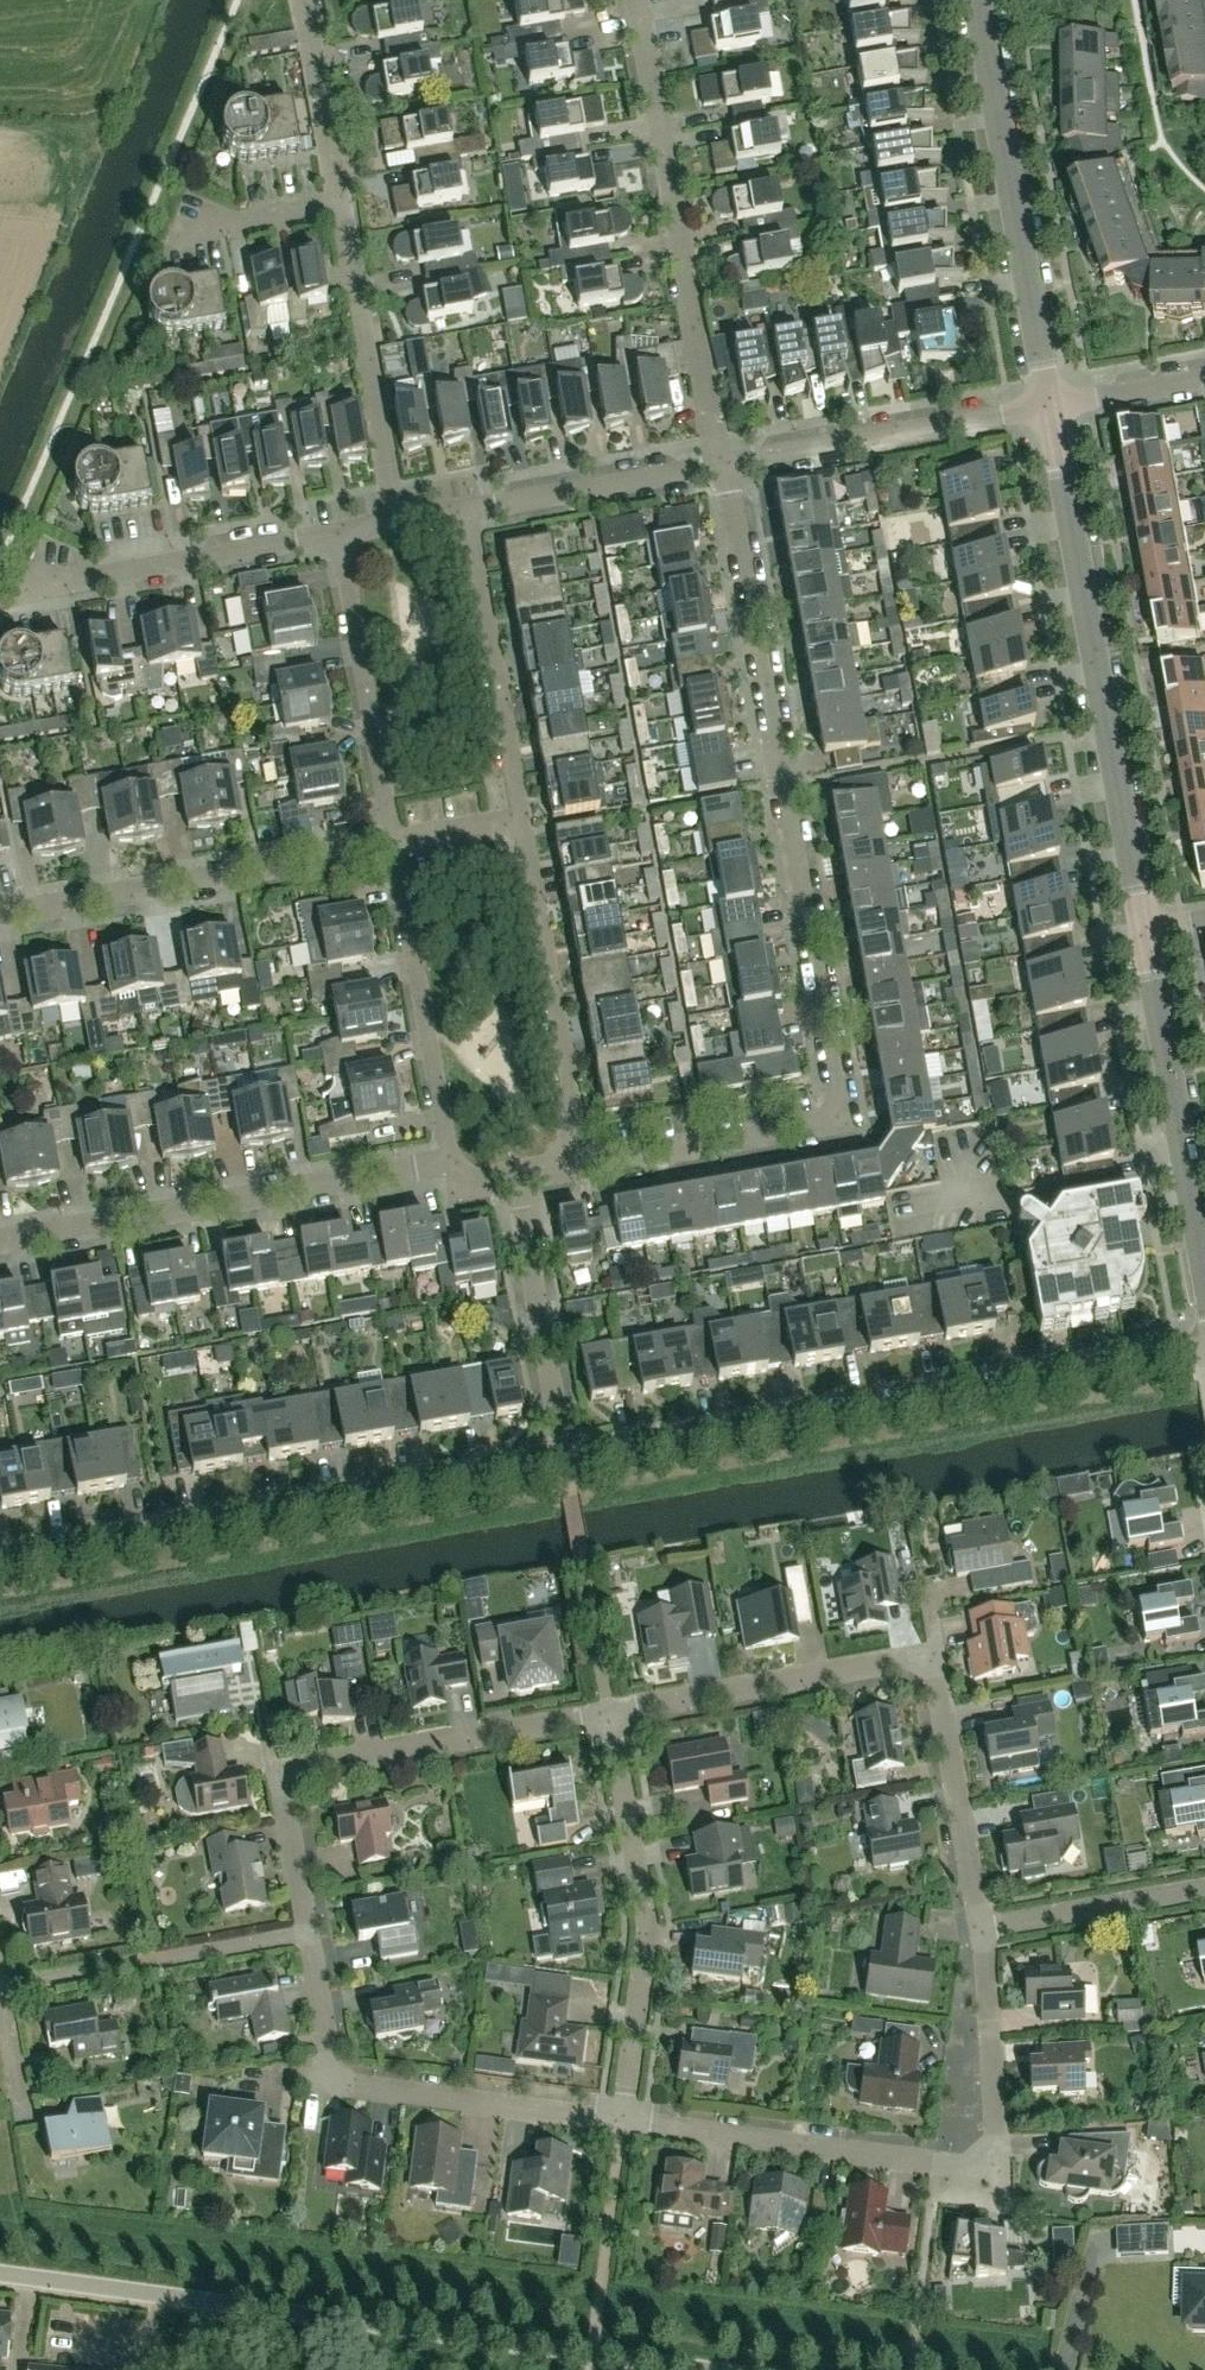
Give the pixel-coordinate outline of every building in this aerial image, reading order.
[(557,17),(584,13),(582,0),(538,0),(515,4),(519,29),(506,31),(508,39),(490,42),(491,50),(509,47),(509,48),(516,46),(561,38),(557,17)] [(758,0),(712,0),(714,10),(759,2),(758,0)] [(886,22),(883,3),(912,3),(912,1),(903,1),(903,0),(846,0),(848,15),(855,14),(857,27),(857,28),(886,23),(886,22)] [(1160,14),(1204,6),(1204,0),(1158,0),(1160,14)] [(760,44),(756,19),(769,16),(766,1),(759,2),(714,10),(718,31),(691,35),(695,62),(718,58),(717,52),(760,44)] [(1160,14),(1165,40),(1204,32),(1204,6),(1160,14)] [(431,48),(428,32),(422,34),(418,8),(391,13),(389,7),(364,12),(358,14),(354,20),(353,27),(356,33),(362,37),(369,38),(383,35),(386,56),(431,48)] [(894,63),(894,62),(890,42),(919,42),(919,41),(910,41),(910,18),(886,22),(886,23),(857,28),(857,27),(851,28),(856,55),(862,54),(864,67),(864,68),(894,63)] [(1165,40),(1169,65),(1204,58),(1204,32),(1165,40)] [(249,56),(298,47),(296,34),(247,43),(249,56)] [(596,80),(592,53),(564,58),(561,38),(516,46),(519,61),(525,60),(529,85),(573,77),(574,84),(596,80)] [(1105,38),(1063,39),(1064,65),(1106,65),(1106,50),(1118,52),(1117,38),(1105,39),(1105,38)] [(432,89),(428,65),(439,63),(437,47),(431,48),(386,56),(390,76),(376,79),(370,81),(366,87),(365,94),(368,100),(374,104),(380,105),(390,103),(389,97),(432,89)] [(901,102),(897,82),(926,82),(926,81),(917,81),(917,58),(894,62),(894,63),(864,68),(864,67),(858,68),(864,100),(865,108),(901,102)] [(1169,65),(1174,91),(1180,90),(1182,100),(1204,103),(1204,58),(1169,65)] [(1106,79),(1106,65),(1064,65),(1064,91),(1118,90),(1118,77),(1106,79)] [(764,117),(761,103),(771,102),(766,75),(722,83),(721,77),(699,81),(703,107),(731,102),(734,123),(764,117)] [(1065,117),(1107,116),(1119,116),(1118,90),(1064,91),(1065,117)] [(581,150),(577,130),(604,125),(600,98),(577,102),(578,109),(535,116),(537,131),(531,132),(533,142),(519,145),(520,155),(521,161),(532,159),(581,150)] [(908,142),(904,122),(933,122),(933,120),(924,120),(924,98),(901,102),(865,108),(849,111),(851,127),(858,126),(867,149),(872,148),(872,149),(908,142)] [(864,100),(847,102),(849,111),(865,108),(864,100)] [(297,139),(291,103),(240,112),(236,114),(233,115),(232,116),(230,117),(228,119),(225,122),(224,124),(223,126),(221,129),(221,131),(220,134),(220,136),(220,138),(220,140),(221,142),(222,145),(223,148),(224,151),(227,154),(231,157),(234,159),(237,160),(240,161),(241,162),(245,162),(249,162),(300,153),(300,152),(297,139)] [(785,114),(764,117),(734,123),(738,143),(711,148),(715,174),(736,171),(736,173),(755,169),(754,161),(780,156),(778,145),(791,142),(785,114)] [(1107,131),(1107,116),(1065,117),(1065,143),(1067,143),(1119,142),(1119,129),(1107,131)] [(402,121),(380,125),(385,151),(412,146),(415,167),(460,159),(467,158),(486,155),(483,138),(465,142),(451,144),(447,119),(404,127),(402,121)] [(310,137),(297,139),(300,152),(312,149),(310,137)] [(915,182),(915,181),(911,162),(940,162),(940,160),(931,160),(931,137),(908,142),(872,149),(877,174),(860,177),(862,191),(879,187),(885,186),(885,187),(915,182)] [(1122,171),(1117,156),(1123,154),(1119,142),(1067,143),(1082,185),(1122,171)] [(616,192),(612,165),(585,170),(581,150),(532,159),(534,173),(545,171),(549,197),(593,190),(594,196),(616,192)] [(419,187),(392,192),(397,218),(419,214),(418,208),(462,200),(457,175),(463,174),(460,159),(415,167),(419,187)] [(1202,261),(1202,259),(1161,259),(1145,213),(1143,214),(1128,169),(1122,171),(1082,185),(1073,188),(1107,287),(1117,284),(1122,285),(1125,281),(1133,278),(1135,284),(1132,293),(1135,297),(1141,299),(1149,294),(1155,294),(1155,301),(1152,306),(1155,310),(1155,320),(1204,319),(1204,261),(1202,261)] [(938,200),(938,177),(915,181),(915,182),(885,187),(885,186),(879,187),(884,212),(867,215),(870,232),(877,230),(887,229),(886,228),(922,222),(922,221),(918,201),(947,201),(947,200),(938,200)] [(781,214),(776,189),(733,197),(732,191),(723,192),(716,195),(712,201),(712,208),(715,214),(720,218),(727,219),(741,216),(745,237),(797,227),(794,212),(781,214)] [(524,211),(521,197),(507,199),(510,213),(524,211)] [(610,260),(607,240),(621,238),(627,235),(631,229),(631,222),(628,216),(623,212),(616,211),(607,213),(608,219),(564,227),(567,240),(560,241),(563,253),(549,255),(550,262),(539,264),(540,273),(559,269),(566,268),(576,266),(610,260)] [(929,261),(925,241),(954,241),(954,240),(945,240),(945,217),(922,221),(922,222),(886,228),(887,229),(877,230),(881,251),(870,253),(873,271),(894,268),(929,261)] [(791,270),(789,257),(801,255),(797,227),(745,237),(748,257),(735,259),(728,262),(724,268),(724,275),(727,281),(733,285),(739,286),(749,284),(748,278),(791,270)] [(478,271),(475,256),(462,258),(458,233),(414,241),(413,234),(404,236),(398,239),(394,245),(393,252),(396,258),(402,262),(409,263),(423,260),(426,280),(478,271)] [(297,294),(285,296),(287,306),(286,306),(290,326),(307,323),(307,302),(327,299),(319,254),(320,254),(317,248),(291,258),(291,259),(297,294)] [(258,302),(245,304),(250,333),(267,330),(290,326),(286,306),(287,306),(285,296),(279,261),(280,261),(278,255),(251,265),(252,266),(258,302)] [(936,300),(933,281),(961,281),(961,279),(952,279),(952,256),(929,261),(894,268),(898,293),(904,292),(907,306),(907,307),(951,298),(936,300)] [(614,281),(610,260),(576,266),(566,268),(559,269),(562,285),(574,283),(579,308),(622,300),(623,306),(633,305),(639,302),(643,296),(643,289),(640,283),(635,279),(628,278),(614,281)] [(481,271),(478,271),(426,280),(430,301),(416,303),(410,306),(406,312),(405,319),(408,325),(414,329),(421,330),(430,328),(429,322),(472,314),(470,302),(490,295),(481,271)] [(226,329),(217,279),(166,288),(162,289),(159,291),(156,293),(153,296),(151,299),(149,302),(147,305),(146,309),(146,312),(146,315),(147,318),(147,321),(149,325),(150,326),(151,328),(154,331),(157,333),(160,335),(161,336),(164,337),(167,338),(171,338),(175,338),(226,329)] [(968,362),(951,317),(931,322),(927,303),(951,299),(951,298),(907,307),(907,306),(891,309),(894,324),(902,368),(903,368),(898,338),(915,334),(920,362),(968,362)] [(860,361),(854,325),(851,308),(835,311),(838,328),(813,332),(814,338),(815,338),(820,368),(819,368),(824,391),(845,383),(848,392),(849,391),(840,364),(859,361),(860,361)] [(607,319),(606,309),(592,312),(593,321),(607,319)] [(525,322),(523,311),(505,314),(507,325),(525,322)] [(894,324),(880,327),(879,320),(854,325),(860,361),(859,361),(863,384),(885,376),(888,385),(889,384),(879,357),(899,354),(902,368),(894,324)] [(820,368),(815,338),(814,338),(813,332),(812,327),(798,329),(797,323),(773,327),(775,339),(774,339),(780,375),(784,398),(805,390),(808,399),(810,398),(800,372),(819,368),(820,368)] [(631,419),(625,385),(637,382),(636,373),(633,352),(630,337),(616,340),(616,376),(597,380),(596,380),(598,390),(604,424),(603,425),(605,430),(632,421),(631,419)] [(774,339),(723,348),(734,409),(766,397),(769,406),(770,405),(760,379),(780,375),(774,339)] [(682,343),(673,345),(678,375),(687,373),(682,343)] [(678,375),(673,345),(633,352),(636,373),(637,382),(644,417),(643,417),(645,423),(672,413),(671,412),(666,383),(678,377),(678,375)] [(126,392),(246,371),(243,358),(124,379),(126,392)] [(585,392),(598,390),(596,380),(597,380),(593,359),(553,367),(557,387),(556,387),(558,397),(564,431),(563,432),(565,438),(592,428),(591,427),(585,392)] [(558,397),(556,387),(557,387),(553,367),(513,374),(517,394),(516,394),(518,404),(524,439),(523,439),(526,445),(552,435),(552,434),(545,399),(558,397)] [(254,371),(256,384),(271,382),(269,368),(254,371)] [(477,401),(473,381),(471,369),(454,372),(454,393),(435,396),(434,396),(436,406),(442,441),(441,441),(444,447),(470,437),(470,436),(464,401),(476,399),(476,401),(477,401)] [(496,377),(473,381),(477,401),(484,446),(483,446),(485,451),(512,442),(512,441),(506,406),(518,404),(516,394),(517,394),(513,374),(496,377)] [(430,443),(424,408),(436,406),(434,396),(435,396),(431,376),(414,379),(414,400),(394,404),(402,448),(401,448),(404,454),(430,444),(430,443)] [(366,454),(359,410),(356,395),(329,400),(328,394),(315,397),(318,417),(319,417),(320,426),(332,424),(339,459),(339,461),(367,460),(367,454),(366,454)] [(326,462),(320,426),(319,417),(318,417),(299,421),(292,401),(275,404),(277,416),(280,436),(281,436),(281,433),(293,431),(299,466),(299,468),(327,468),(327,462),(326,462)] [(289,481),(281,436),(280,436),(277,416),(237,423),(240,443),(241,443),(243,453),(255,451),(261,485),(261,487),(290,487),(290,481),(289,481)] [(1170,450),(1165,422),(1121,430),(1125,458),(1170,450)] [(249,488),(243,453),(241,443),(240,443),(237,423),(197,430),(201,450),(203,460),(215,457),(221,493),(221,494),(250,494),(250,488),(249,488)] [(209,495),(203,460),(201,450),(181,454),(174,434),(157,437),(162,467),(175,465),(181,500),(181,501),(210,501),(210,495),(209,495)] [(1175,476),(1170,450),(1125,458),(1130,484),(1175,476)] [(152,505),(143,455),(93,464),(90,465),(87,466),(85,467),(82,469),(79,472),(76,475),(75,478),(74,481),(73,483),(72,487),(72,490),(72,494),(73,497),(75,501),(77,504),(78,505),(80,507),(81,508),(83,510),(86,512),(90,513),(93,514),(97,514),(101,514),(152,505)] [(994,498),(987,459),(937,468),(944,507),(994,498)] [(861,475),(866,501),(875,500),(870,474),(861,475)] [(1180,503),(1175,476),(1130,484),(1135,511),(1180,503)] [(834,507),(836,506),(831,482),(777,491),(782,516),(824,509),(834,507)] [(899,487),(883,490),(887,513),(903,510),(899,487)] [(1000,536),(994,498),(944,507),(951,545),(1000,536)] [(878,514),(875,500),(866,501),(868,515),(878,514)] [(1185,529),(1180,503),(1135,511),(1140,538),(1185,529)] [(646,543),(699,533),(699,507),(659,514),(659,533),(645,535),(642,517),(600,524),(605,551),(647,543),(646,543)] [(839,531),(834,507),(824,509),(782,516),(786,540),(828,533),(839,531)] [(595,541),(592,524),(582,526),(585,542),(595,541)] [(1190,556),(1185,529),(1140,538),(1145,564),(1190,556)] [(555,564),(550,531),(502,540),(508,572),(555,564)] [(839,531),(828,533),(786,540),(790,564),(832,556),(843,554),(839,531)] [(872,534),(874,549),(884,547),(881,532),(872,534)] [(695,560),(693,546),(699,545),(699,533),(646,543),(647,543),(651,569),(657,568),(657,567),(695,560)] [(1007,574),(1000,536),(951,545),(957,582),(1007,574)] [(877,563),(886,562),(884,547),(874,549),(877,563)] [(843,554),(832,556),(790,564),(794,588),(836,580),(847,578),(843,554)] [(601,571),(598,556),(588,558),(590,573),(601,571)] [(1194,583),(1190,556),(1145,564),(1149,591),(1194,583)] [(607,562),(609,575),(619,573),(617,560),(607,562)] [(706,584),(704,573),(697,574),(695,560),(657,567),(657,568),(662,593),(668,592),(668,591),(706,584)] [(559,586),(555,564),(508,572),(512,595),(559,586)] [(584,564),(557,571),(559,582),(587,576),(584,564)] [(621,587),(619,573),(609,575),(611,588),(621,587)] [(1014,611),(1007,574),(957,582),(964,620),(1014,611)] [(267,577),(239,582),(241,592),(269,587),(267,577)] [(851,602),(847,578),(836,580),(794,588),(799,612),(841,604),(851,602)] [(883,597),(892,595),(889,580),(880,582),(883,597)] [(1199,610),(1194,583),(1149,591),(1154,618),(1199,610)] [(710,610),(706,584),(668,591),(668,592),(672,616),(710,610)] [(563,609),(559,586),(512,595),(516,617),(563,609)] [(603,586),(593,588),(596,603),(606,601),(603,586)] [(317,619),(307,593),(306,594),(271,600),(269,587),(241,592),(239,592),(246,631),(266,628),(317,619)] [(895,609),(892,595),(883,597),(886,611),(895,609)] [(609,616),(606,601),(596,603),(599,618),(609,616)] [(845,628),(841,604),(799,612),(803,635),(845,628)] [(615,609),(618,626),(628,624),(625,608),(615,609)] [(567,631),(563,609),(516,617),(520,640),(567,631)] [(1199,610),(1154,618),(1159,645),(1204,637),(1201,618),(1204,617),(1204,609),(1199,610)] [(715,635),(710,610),(672,616),(660,618),(664,643),(671,642),(677,641),(677,642),(715,635)] [(1021,649),(1014,611),(964,620),(971,658),(1021,649)] [(160,671),(160,668),(175,665),(166,615),(140,624),(141,625),(146,653),(133,656),(134,663),(139,692),(140,693),(149,692),(149,693),(161,691),(161,671),(160,671)] [(200,651),(193,616),(193,615),(166,615),(175,665),(194,662),(201,681),(218,678),(213,649),(200,651)] [(920,617),(919,636),(938,637),(939,618),(920,617)] [(317,646),(317,619),(266,628),(246,631),(253,670),(283,665),(280,652),(315,646),(317,646)] [(631,641),(628,624),(618,626),(621,643),(631,641)] [(856,626),(845,628),(803,635),(807,659),(849,652),(860,650),(856,626)] [(139,692),(134,663),(133,656),(120,658),(115,630),(115,628),(87,628),(87,635),(88,635),(97,686),(99,686),(99,689),(99,690),(100,692),(101,695),(104,698),(106,699),(108,700),(111,701),(114,701),(117,700),(121,699),(119,692),(124,691),(125,695),(139,692)] [(889,630),(891,644),(901,643),(898,629),(889,630)] [(571,654),(567,631),(520,640),(524,662),(571,654)] [(601,633),(604,648),(614,646),(612,631),(601,633)] [(575,647),(598,644),(597,633),(574,636),(575,647)] [(713,661),(711,648),(717,646),(715,635),(677,642),(677,641),(671,642),(675,667),(675,668),(713,661)] [(65,639),(16,648),(11,649),(9,650),(7,651),(4,653),(1,656),(0,657),(0,689),(1,690),(3,692),(6,694),(8,695),(11,696),(14,697),(16,698),(20,698),(24,697),(74,689),(65,639)] [(903,657),(901,643),(891,644),(894,658),(903,657)] [(617,661),(614,646),(604,648),(606,662),(617,661)] [(1027,687),(1021,649),(971,658),(978,696),(1027,687)] [(853,676),(849,652),(807,659),(811,683),(853,676)] [(576,676),(571,654),(524,662),(528,685),(576,676)] [(577,656),(578,668),(603,666),(602,654),(577,656)] [(724,685),(722,674),(715,675),(713,661),(675,668),(675,667),(669,668),(673,695),(680,694),(680,693),(724,685)] [(625,664),(627,677),(637,675),(635,662),(625,664)] [(331,697),(321,671),(320,672),(285,678),(283,665),(253,670),(256,687),(277,687),(280,706),(331,697)] [(1164,673),(1169,701),(1204,694),(1204,666),(1164,673)] [(640,688),(637,675),(627,677),(629,690),(640,688)] [(580,699),(576,676),(528,685),(532,707),(580,699)] [(580,694),(607,690),(605,676),(578,680),(580,694)] [(858,700),(853,676),(811,683),(816,707),(858,700)] [(609,679),(612,693),(622,691),(620,677),(609,679)] [(898,678),(900,692),(909,691),(907,677),(898,678)] [(728,711),(724,685),(680,693),(680,694),(684,719),(728,711)] [(1034,726),(1027,687),(978,696),(985,735),(972,737),(973,747),(1032,736),(1030,727),(1034,726)] [(625,706),(622,691),(612,693),(615,708),(625,706)] [(912,705),(909,691),(900,692),(903,706),(912,705)] [(1169,701),(1174,727),(1204,722),(1204,694),(1169,701)] [(331,724),(331,697),(280,706),(284,724),(264,732),(267,748),(297,743),(294,730),(329,724),(331,724)] [(584,722),(580,699),(532,707),(536,730),(584,722)] [(862,723),(858,700),(816,707),(820,731),(862,723)] [(633,710),(636,727),(646,725),(643,708),(633,710)] [(733,736),(728,711),(684,719),(689,744),(733,736)] [(93,727),(91,713),(0,730),(0,743),(93,727)] [(588,744),(584,722),(536,730),(540,752),(588,744)] [(617,724),(620,738),(630,736),(628,722),(617,724)] [(1174,727),(1178,754),(1204,749),(1204,722),(1174,727)] [(859,749),(866,748),(862,723),(820,731),(824,755),(833,754),(836,772),(862,767),(859,749)] [(649,743),(646,725),(636,727),(639,745),(649,743)] [(633,751),(630,736),(620,738),(623,753),(633,751)] [(731,762),(729,749),(735,748),(733,736),(689,744),(693,769),(731,762)] [(161,739),(161,756),(182,756),(181,738),(161,739)] [(345,775),(335,749),(334,750),(299,756),(297,743),(267,748),(270,762),(274,765),(278,787),(294,784),(345,775)] [(592,766),(588,744),(540,752),(544,775),(592,766)] [(941,745),(925,748),(927,756),(942,753),(941,745)] [(1178,754),(1183,781),(1204,777),(1204,749),(1178,754)] [(247,781),(242,751),(202,758),(215,829),(241,819),(240,818),(234,783),(247,781)] [(215,829),(202,758),(164,765),(169,795),(182,792),(188,827),(188,829),(215,829)] [(1047,797),(1040,758),(990,767),(997,806),(1047,797)] [(736,788),(731,762),(693,769),(698,795),(736,788)] [(643,765),(645,778),(655,776),(653,764),(643,765)] [(162,832),(156,797),(169,795),(164,765),(147,768),(147,789),(128,792),(137,843),(163,833),(162,832)] [(596,789),(603,788),(605,787),(601,765),(592,766),(544,775),(548,797),(596,789)] [(944,774),(943,765),(929,767),(930,777),(944,774)] [(625,768),(628,783),(638,781),(636,767),(625,768)] [(298,802),(278,810),(281,827),(282,826),(309,822),(310,821),(314,821),(313,807),(343,802),(345,802),(345,775),(294,784),(298,802)] [(893,818),(885,775),(839,783),(842,801),(833,803),(837,828),(879,820),(893,818)] [(137,843),(128,792),(110,796),(102,776),(85,779),(91,808),(104,806),(110,841),(110,843),(137,843)] [(658,789),(655,776),(645,778),(647,791),(658,789)] [(1183,781),(1188,807),(1204,804),(1204,777),(1183,781)] [(84,846),(78,811),(91,808),(85,779),(69,782),(69,803),(50,806),(59,857),(85,847),(84,846)] [(641,796),(638,781),(628,783),(631,798),(641,796)] [(596,789),(548,797),(553,821),(607,811),(603,788),(596,789)] [(59,857),(50,806),(31,810),(24,790),(7,793),(13,822),(26,820),(32,855),(32,857),(59,857)] [(1053,835),(1047,797),(997,806),(1004,843),(1053,835)] [(743,826),(738,800),(700,807),(704,832),(705,833),(743,826)] [(1188,807),(1193,834),(1204,832),(1204,804),(1188,807)] [(933,825),(931,811),(921,813),(924,827),(933,825)] [(883,844),(879,820),(837,828),(841,852),(883,844)] [(309,822),(282,826),(284,840),(312,835),(309,822)] [(606,848),(602,824),(555,833),(559,856),(606,848)] [(636,827),(639,842),(649,840),(646,825),(636,827)] [(753,850),(751,839),(746,839),(743,826),(705,833),(704,832),(698,833),(698,834),(703,860),(709,859),(709,858),(753,850)] [(654,829),(656,842),(667,840),(664,827),(654,829)] [(1193,834),(1197,861),(1204,859),(1204,832),(1193,834)] [(1060,873),(1053,835),(1004,843),(1011,881),(1060,873)] [(651,855),(649,840),(639,842),(641,857),(651,855)] [(669,853),(667,840),(656,842),(659,855),(669,853)] [(631,843),(614,845),(616,862),(633,861),(631,843)] [(888,868),(883,844),(841,852),(846,875),(888,868)] [(927,846),(930,860),(939,858),(937,845),(927,846)] [(610,870),(606,848),(559,856),(563,879),(610,870)] [(758,875),(753,850),(709,858),(709,859),(714,884),(720,883),(720,882),(758,875)] [(957,853),(946,855),(949,870),(960,868),(957,853)] [(939,858),(930,860),(932,874),(942,872),(939,858)] [(897,866),(888,868),(846,875),(850,899),(901,890),(901,889),(897,866)] [(614,893),(610,870),(563,879),(567,901),(614,893)] [(644,872),(647,887),(657,885),(654,870),(644,872)] [(662,875),(665,892),(676,890),(673,873),(662,875)] [(1067,910),(1060,873),(1011,881),(1018,919),(1067,910)] [(762,901),(758,875),(720,882),(720,883),(720,886),(724,907),(762,901)] [(944,883),(931,885),(933,895),(936,894),(945,892),(944,883)] [(659,900),(657,885),(647,887),(649,902),(659,900)] [(904,889),(901,889),(901,890),(850,899),(854,923),(905,914),(908,913),(904,889)] [(679,907),(676,890),(665,892),(668,909),(679,907)] [(936,894),(939,908),(948,907),(945,892),(936,894)] [(618,915),(614,893),(567,901),(571,924),(618,915)] [(373,933),(364,907),(362,908),(327,914),(325,901),(295,907),(298,924),(300,924),(303,946),(373,933)] [(760,927),(758,913),(764,912),(762,901),(724,907),(712,909),(716,934),(716,935),(760,927)] [(950,921),(948,907),(939,908),(941,922),(950,921)] [(1073,948),(1067,910),(1018,919),(1024,957),(1073,948)] [(686,929),(711,922),(708,911),(683,918),(686,929)] [(909,938),(905,914),(854,923),(858,947),(900,939),(909,938)] [(622,938),(618,915),(571,924),(575,946),(622,938)] [(652,917),(655,932),(665,930),(662,915),(652,917)] [(974,915),(956,918),(957,927),(976,925),(974,915)] [(981,955),(1019,953),(1017,926),(979,929),(981,955)] [(672,929),(674,942),(685,941),(682,927),(672,929)] [(771,951),(769,940),(763,941),(760,927),(716,935),(716,934),(711,935),(715,962),(722,961),(722,960),(771,951)] [(972,927),(957,930),(959,943),(974,940),(972,927)] [(215,981),(206,930),(180,940),(181,941),(187,976),(174,978),(180,1008),(196,1005),(196,984),(215,981)] [(260,1008),(253,965),(239,967),(233,932),(233,930),(206,930),(215,981),(218,996),(240,992),(243,1011),(260,1008)] [(668,945),(665,930),(655,932),(657,946),(668,945)] [(339,980),(336,967),(372,961),(373,960),(373,933),(303,946),(307,968),(306,968),(309,985),(339,980)] [(626,960),(622,938),(575,946),(579,969),(626,960)] [(905,963),(900,939),(858,947),(863,971),(905,963)] [(906,966),(945,965),(945,946),(929,946),(928,940),(905,940),(906,966)] [(944,942),(947,956),(956,954),(954,940),(944,942)] [(687,954),(685,941),(674,942),(677,956),(687,954)] [(137,995),(128,944),(102,954),(103,955),(109,990),(96,992),(102,1022),(118,1019),(118,998),(137,995)] [(161,981),(155,946),(155,944),(128,944),(137,995),(140,1011),(161,1007),(163,1011),(180,1008),(174,978),(161,981)] [(1080,986),(1073,948),(1024,957),(1031,995),(1080,986)] [(776,976),(771,951),(722,960),(722,961),(726,986),(738,984),(738,983),(776,976)] [(959,968),(956,954),(947,956),(950,970),(959,968)] [(59,1009),(50,958),(24,968),(25,969),(31,1004),(18,1006),(23,1036),(40,1033),(40,1012),(59,1009)] [(83,995),(77,960),(77,958),(50,958),(59,1009),(78,1005),(85,1025),(102,1022),(96,992),(83,995)] [(630,983),(626,960),(579,969),(583,992),(630,983)] [(660,962),(663,977),(673,975),(670,960),(660,962)] [(909,987),(905,963),(863,971),(867,995),(909,987)] [(694,991),(691,974),(680,975),(683,993),(694,991)] [(675,989),(673,975),(663,977),(665,991),(675,989)] [(742,1008),(780,1002),(776,976),(738,983),(738,984),(726,986),(731,1010),(736,1009),(742,1008)] [(18,1006),(5,1009),(0,978),(0,1040),(23,1036),(18,1006)] [(271,978),(258,980),(260,993),(273,991),(271,978)] [(387,1011),(378,986),(376,986),(341,993),(339,980),(309,985),(312,1002),(333,1002),(336,1020),(346,1019),(387,1011)] [(634,1005),(630,983),(583,992),(587,1014),(634,1005)] [(921,985),(909,987),(867,995),(871,1018),(925,1009),(921,985)] [(1087,1024),(1080,986),(1031,995),(1038,1033),(1087,1024)] [(953,990),(956,1004),(965,1002),(962,987),(953,989),(953,990)] [(702,989),(694,991),(697,1009),(706,1007),(702,989)] [(694,991),(683,993),(687,1011),(697,1009),(694,991)] [(779,1028),(776,1014),(782,1013),(780,1002),(742,1008),(736,1009),(741,1035),(779,1028)] [(965,1002),(956,1004),(958,1016),(967,1014),(965,1002)] [(638,1028),(634,1005),(587,1014),(591,1036),(638,1028)] [(668,1007),(671,1022),(681,1020),(678,1005),(668,1007)] [(929,1033),(925,1009),(871,1018),(875,1042),(917,1035),(929,1033)] [(387,1039),(387,1011),(346,1019),(336,1020),(340,1039),(320,1046),(323,1063),(353,1058),(350,1045),(385,1038),(387,1039)] [(683,1034),(681,1020),(671,1022),(673,1036),(683,1034)] [(1094,1062),(1087,1024),(1038,1033),(1045,1071),(1094,1062)] [(642,1050),(638,1028),(591,1036),(595,1059),(642,1050)] [(791,1052),(787,1041),(781,1042),(779,1028),(741,1035),(728,1037),(733,1061),(745,1059),(745,1060),(791,1052)] [(690,1030),(692,1043),(703,1041),(700,1029),(690,1030)] [(245,1032),(232,1035),(234,1047),(237,1047),(247,1045),(245,1032)] [(922,1059),(917,1035),(875,1042),(880,1066),(922,1059)] [(964,1051),(973,1049),(971,1035),(961,1037),(964,1051)] [(206,1041),(193,1043),(194,1052),(199,1055),(208,1054),(206,1041)] [(705,1054),(703,1041),(692,1043),(695,1056),(705,1054)] [(976,1063),(973,1049),(964,1051),(967,1065),(976,1063)] [(646,1073),(642,1050),(595,1059),(599,1081),(646,1073)] [(689,1065),(686,1050),(676,1052),(679,1067),(689,1065)] [(800,1077),(791,1052),(745,1060),(745,1059),(733,1061),(697,1068),(702,1094),(716,1092),(744,1087),(740,1068),(754,1066),(761,1084),(800,1077)] [(401,1089),(391,1064),(390,1064),(355,1071),(353,1058),(323,1063),(326,1080),(332,1080),(333,1083),(333,1086),(332,1089),(331,1091),(330,1093),(327,1095),(329,1103),(331,1102),(349,1099),(401,1089)] [(926,1082),(922,1059),(880,1066),(884,1090),(926,1082)] [(1101,1100),(1094,1062),(1045,1071),(1051,1109),(1101,1100)] [(1000,1067),(986,1070),(988,1080),(1002,1076),(1000,1067)] [(255,1075),(255,1076),(259,1096),(268,1146),(293,1136),(293,1135),(287,1100),(300,1098),(294,1068),(255,1075)] [(652,1072),(652,1083),(674,1083),(674,1072),(652,1072)] [(652,1105),(646,1073),(599,1081),(605,1113),(652,1105)] [(268,1146),(259,1096),(255,1076),(231,1080),(216,1082),(221,1112),(234,1109),(240,1144),(240,1146),(268,1146)] [(221,1112),(216,1082),(199,1085),(199,1081),(177,1089),(181,1109),(182,1119),(190,1160),(216,1150),(215,1149),(208,1114),(221,1112)] [(686,1109),(696,1107),(692,1081),(681,1083),(686,1109)] [(884,1090),(888,1114),(930,1106),(926,1082),(884,1090)] [(970,1085),(973,1099),(982,1097),(979,1083),(970,1085)] [(349,1099),(353,1118),(318,1130),(321,1144),(366,1136),(364,1123),(399,1117),(401,1117),(401,1089),(349,1099)] [(716,1092),(702,1094),(704,1106),(718,1103),(716,1092)] [(190,1160),(182,1119),(181,1109),(162,1113),(155,1093),(138,1096),(143,1126),(156,1123),(162,1158),(162,1160),(190,1160)] [(137,1163),(130,1128),(143,1126),(138,1096),(121,1099),(121,1120),(102,1123),(104,1133),(112,1174),(137,1164),(137,1163)] [(985,1112),(982,1097),(973,1099),(975,1113),(985,1112)] [(1108,1138),(1101,1100),(1051,1109),(1058,1147),(1108,1138)] [(1009,1111),(1008,1102),(992,1105),(994,1114),(1009,1111)] [(946,1129),(941,1104),(930,1106),(888,1114),(892,1138),(921,1133),(931,1132),(946,1129)] [(112,1174),(104,1133),(102,1123),(84,1127),(77,1107),(60,1110),(65,1140),(78,1137),(84,1172),(84,1174),(112,1174)] [(59,1177),(52,1142),(65,1140),(60,1110),(43,1113),(43,1134),(24,1137),(26,1147),(34,1188),(59,1178),(59,1177)] [(26,1147),(24,1137),(6,1141),(0,1125),(0,1151),(6,1186),(6,1188),(34,1188),(26,1147)] [(931,1132),(921,1133),(892,1138),(876,1161),(881,1190),(882,1190),(886,1189),(887,1190),(901,1171),(905,1174),(915,1160),(910,1157),(917,1148),(933,1148),(931,1132)] [(1114,1176),(1108,1138),(1058,1147),(1065,1185),(1114,1176)] [(860,1207),(884,1203),(882,1190),(881,1190),(876,1161),(852,1165),(860,1207)] [(862,1218),(860,1207),(852,1165),(829,1170),(836,1212),(838,1222),(862,1218)] [(836,1212),(829,1170),(805,1174),(812,1216),(836,1212)] [(812,1216),(805,1174),(781,1178),(788,1220),(812,1216)] [(788,1220),(781,1178),(757,1183),(764,1225),(788,1220)] [(764,1225),(757,1183),(733,1187),(741,1229),(764,1225)] [(741,1229),(733,1187),(709,1191),(717,1233),(741,1229)] [(717,1233),(709,1191),(685,1195),(693,1237),(717,1233)] [(693,1237),(685,1195),(662,1200),(669,1242),(693,1237)] [(1140,1267),(1137,1250),(1133,1226),(1142,1224),(1137,1195),(1060,1209),(1047,1227),(1029,1214),(1028,1213),(1027,1213),(1026,1213),(1023,1213),(1022,1213),(1020,1214),(1019,1215),(1018,1217),(1018,1218),(1017,1219),(1017,1221),(1018,1222),(1018,1224),(1020,1225),(1039,1239),(1026,1257),(1028,1268),(1033,1298),(1040,1334),(1069,1329),(1067,1320),(1120,1310),(1118,1299),(1125,1298),(1127,1296),(1131,1294),(1134,1291),(1135,1290),(1137,1287),(1138,1284),(1140,1280),(1140,1277),(1141,1275),(1141,1273),(1141,1270),(1140,1267)] [(669,1242),(662,1200),(638,1204),(645,1246),(669,1242)] [(645,1246),(638,1204),(613,1208),(615,1218),(601,1220),(602,1231),(604,1245),(606,1253),(621,1250),(645,1246)] [(604,1245),(602,1231),(601,1220),(586,1223),(584,1214),(559,1218),(567,1266),(571,1269),(590,1266),(592,1261),(590,1248),(604,1245)] [(448,1247),(447,1240),(444,1224),(443,1217),(428,1219),(428,1217),(403,1221),(411,1264),(412,1272),(451,1265),(452,1265),(450,1258),(448,1249),(448,1247)] [(411,1264),(403,1221),(364,1228),(371,1270),(411,1264)] [(371,1270),(364,1228),(325,1235),(332,1278),(371,1270)] [(497,1284),(494,1273),(487,1231),(461,1235),(462,1237),(447,1240),(448,1247),(448,1249),(450,1258),(452,1265),(451,1265),(455,1286),(469,1283),(470,1289),(497,1284)] [(879,1233),(865,1235),(866,1245),(880,1242),(879,1233)] [(332,1278),(325,1235),(285,1242),(293,1285),(332,1278)] [(852,1247),(866,1245),(865,1235),(851,1238),(852,1247)] [(938,1238),(923,1241),(925,1255),(941,1253),(938,1238)] [(832,1241),(818,1244),(819,1253),(833,1251),(832,1241)] [(293,1285),(285,1242),(246,1249),(254,1292),(293,1285)] [(888,1246),(877,1248),(878,1256),(889,1254),(888,1246)] [(254,1292),(246,1249),(221,1254),(223,1263),(208,1266),(213,1291),(216,1310),(238,1306),(236,1295),(254,1292)] [(784,1250),(770,1252),(771,1262),(785,1259),(784,1250)] [(757,1264),(771,1262),(770,1252),(756,1255),(757,1264)] [(85,1340),(125,1332),(111,1253),(96,1256),(98,1267),(90,1274),(91,1278),(75,1280),(83,1322),(82,1322),(84,1335),(85,1340)] [(849,1254),(838,1256),(840,1266),(851,1264),(849,1254)] [(736,1258),(722,1261),(724,1270),(738,1268),(736,1258)] [(213,1291),(208,1266),(194,1268),(192,1259),(168,1263),(175,1306),(200,1301),(198,1293),(213,1291)] [(710,1273),(724,1270),(722,1261),(708,1263),(710,1273)] [(813,1261),(800,1263),(803,1276),(815,1274),(813,1261)] [(175,1306),(168,1263),(143,1268),(143,1269),(128,1272),(132,1290),(133,1290),(138,1316),(151,1313),(150,1310),(175,1306)] [(688,1267),(674,1269),(676,1279),(690,1276),(688,1267)] [(773,1267),(762,1269),(764,1280),(775,1278),(773,1267)] [(1028,1268),(1011,1271),(1016,1301),(1033,1298),(1028,1268)] [(662,1281),(676,1279),(674,1269),(660,1272),(662,1281)] [(737,1274),(725,1276),(728,1291),(739,1289),(737,1274)] [(1008,1326),(999,1274),(983,1277),(984,1282),(961,1286),(970,1336),(994,1331),(994,1328),(1008,1326)] [(621,1277),(611,1279),(613,1289),(623,1287),(621,1277)] [(83,1322),(75,1280),(50,1285),(52,1294),(37,1297),(42,1321),(56,1319),(60,1339),(84,1335),(82,1322),(83,1322)] [(970,1336),(961,1286),(938,1290),(937,1285),(922,1288),(931,1339),(945,1337),(945,1340),(970,1336)] [(658,1288),(649,1290),(651,1303),(660,1301),(658,1288)] [(931,1339),(922,1288),(907,1291),(908,1295),(885,1299),(894,1349),(919,1345),(918,1342),(931,1339)] [(37,1297),(23,1299),(21,1290),(0,1294),(0,1314),(4,1336),(6,1348),(31,1343),(27,1324),(42,1321),(37,1297)] [(818,1363),(810,1313),(804,1314),(788,1296),(768,1300),(771,1315),(780,1366),(793,1364),(794,1367),(818,1363)] [(508,1298),(497,1300),(499,1316),(511,1314),(508,1298)] [(375,1299),(361,1301),(364,1315),(377,1313),(375,1299)] [(894,1349),(885,1299),(862,1304),(861,1299),(847,1302),(856,1353),(869,1351),(869,1354),(894,1349)] [(856,1353),(847,1302),(832,1304),(833,1309),(810,1313),(818,1363),(843,1358),(842,1355),(856,1353)] [(580,1303),(565,1305),(568,1320),(583,1318),(580,1303)] [(743,1376),(734,1327),(729,1328),(712,1310),(693,1313),(695,1329),(704,1380),(718,1378),(718,1381),(743,1376)] [(312,1313),(299,1315),(301,1325),(314,1323),(312,1313)] [(780,1366),(771,1315),(756,1318),(757,1322),(734,1327),(743,1376),(767,1372),(767,1369),(780,1366)] [(363,1322),(349,1324),(350,1332),(364,1329),(363,1322)] [(704,1380),(695,1329),(680,1331),(681,1336),(658,1340),(667,1390),(692,1385),(691,1382),(704,1380)] [(667,1390),(658,1340),(635,1344),(634,1340),(620,1342),(629,1394),(642,1391),(642,1394),(667,1390)] [(629,1394),(620,1342),(605,1345),(605,1350),(581,1354),(591,1403),(616,1399),(615,1396),(629,1394)] [(230,1348),(216,1350),(219,1362),(233,1360),(230,1348)] [(196,1367),(194,1353),(181,1356),(183,1369),(196,1367)] [(521,1416),(512,1366),(488,1371),(487,1366),(473,1369),(478,1401),(482,1420),(495,1417),(496,1420),(521,1416)] [(478,1401),(473,1369),(458,1371),(459,1376),(436,1380),(439,1401),(444,1430),(469,1425),(468,1422),(482,1420),(478,1401)] [(444,1430),(439,1401),(436,1380),(412,1384),(411,1379),(397,1382),(400,1401),(406,1433),(419,1431),(420,1434),(444,1430)] [(406,1433),(400,1401),(397,1382),(382,1385),(383,1389),(360,1394),(361,1401),(369,1443),(393,1439),(393,1436),(406,1433)] [(19,1384),(9,1386),(11,1399),(22,1397),(19,1384)] [(369,1443),(361,1401),(360,1394),(337,1398),(336,1393),(321,1396),(322,1401),(330,1447),(344,1444),(344,1448),(369,1443)] [(330,1447),(322,1401),(321,1396),(306,1398),(307,1403),(284,1407),(293,1457),(318,1452),(317,1449),(330,1447)] [(293,1457),(284,1407),(261,1411),(260,1407),(245,1409),(255,1460),(268,1458),(268,1461),(293,1457)] [(206,1409),(168,1416),(178,1474),(192,1472),(193,1475),(217,1470),(208,1421),(206,1409)] [(255,1460),(245,1409),(231,1412),(232,1416),(208,1421),(217,1470),(242,1466),(241,1463),(255,1460)] [(139,1481),(130,1430),(115,1432),(115,1437),(92,1441),(101,1491),(126,1487),(124,1484),(139,1481)] [(101,1491),(92,1441),(69,1445),(68,1441),(54,1443),(63,1495),(76,1492),(77,1495),(101,1491)] [(63,1495),(54,1443),(39,1446),(40,1451),(17,1455),(26,1505),(50,1500),(49,1497),(63,1495)] [(17,1455),(0,1458),(0,1506),(1,1509),(26,1505),(17,1455)] [(1050,1481),(1033,1484),(1033,1488),(1035,1502),(1053,1499),(1051,1485),(1050,1481)] [(1158,1533),(1155,1515),(1176,1511),(1173,1494),(1164,1495),(1157,1485),(1158,1484),(1157,1483),(1156,1484),(1155,1486),(1151,1488),(1150,1488),(1146,1489),(1144,1489),(1142,1489),(1140,1488),(1134,1485),(1132,1485),(1130,1485),(1128,1485),(1125,1485),(1124,1486),(1122,1487),(1120,1488),(1119,1490),(1113,1499),(1114,1499),(1115,1497),(1127,1506),(1128,1509),(1121,1511),(1128,1549),(1147,1545),(1148,1553),(1182,1546),(1179,1529),(1158,1533)] [(1010,1567),(1002,1520),(963,1527),(964,1527),(944,1531),(947,1547),(951,1546),(952,1553),(948,1554),(951,1572),(955,1571),(956,1578),(989,1572),(992,1591),(1032,1584),(1029,1564),(1010,1567)] [(1175,1552),(1147,1557),(1150,1572),(1178,1567),(1175,1552)] [(902,1608),(899,1593),(893,1560),(855,1566),(858,1583),(838,1587),(845,1626),(856,1624),(857,1631),(887,1625),(885,1611),(902,1608)] [(1092,1567),(1070,1573),(1074,1587),(1096,1581),(1092,1567)] [(798,1641),(796,1627),(811,1624),(802,1570),(785,1573),(789,1596),(737,1606),(745,1651),(798,1641)] [(486,1599),(484,1588),(483,1582),(461,1586),(462,1591),(464,1603),(480,1600),(486,1599)] [(1175,1627),(1172,1608),(1193,1604),(1190,1587),(1156,1594),(1157,1601),(1138,1604),(1144,1642),(1164,1639),(1165,1646),(1199,1640),(1196,1623),(1175,1627)] [(685,1642),(714,1637),(716,1637),(707,1589),(668,1596),(671,1613),(638,1619),(647,1668),(668,1664),(670,1671),(688,1668),(687,1661),(688,1661),(685,1642)] [(480,1600),(464,1603),(468,1623),(484,1620),(480,1600)] [(1028,1658),(1024,1638),(1033,1636),(1037,1633),(1038,1628),(1035,1611),(1032,1607),(1029,1605),(971,1615),(976,1645),(968,1646),(971,1661),(968,1662),(970,1677),(974,1677),(974,1680),(1015,1673),(1012,1660),(1028,1658)] [(391,1639),(387,1616),(367,1619),(371,1642),(391,1639)] [(559,1660),(558,1651),(552,1646),(548,1629),(527,1632),(525,1622),(476,1631),(482,1664),(506,1660),(511,1692),(513,1692),(519,1697),(531,1694),(536,1688),(558,1684),(555,1666),(559,1660)] [(358,1627),(345,1629),(348,1647),(361,1645),(358,1627)] [(817,1632),(805,1633),(809,1656),(820,1654),(817,1632)] [(231,1713),(225,1681),(229,1680),(228,1674),(240,1672),(237,1652),(194,1660),(194,1657),(176,1661),(176,1663),(162,1666),(165,1685),(162,1686),(163,1692),(170,1691),(176,1723),(231,1713)] [(1090,1674),(1118,1673),(1117,1654),(1089,1655),(1090,1674)] [(467,1685),(461,1656),(438,1660),(437,1655),(404,1661),(413,1710),(445,1704),(443,1690),(467,1685)] [(354,1720),(350,1697),(365,1694),(358,1656),(343,1658),(347,1684),(317,1690),(315,1681),(286,1686),(292,1723),(320,1718),(322,1726),(354,1720)] [(1188,1702),(1204,1699),(1204,1681),(1192,1683),(1190,1669),(1145,1677),(1149,1699),(1143,1700),(1149,1738),(1180,1733),(1182,1740),(1204,1736),(1204,1718),(1192,1720),(1188,1702)] [(25,1751),(22,1735),(26,1734),(20,1703),(10,1705),(7,1692),(0,1693),(0,1756),(25,1751)] [(1039,1768),(1036,1755),(1034,1740),(1054,1736),(1049,1705),(1012,1712),(1015,1727),(984,1733),(992,1777),(1039,1768)] [(903,1767),(893,1711),(856,1717),(864,1762),(852,1765),(856,1790),(886,1784),(883,1770),(903,1767)] [(730,1777),(723,1741),(667,1751),(674,1793),(707,1787),(711,1807),(748,1800),(743,1774),(730,1777)] [(247,1807),(241,1770),(226,1772),(221,1744),(192,1749),(190,1742),(161,1747),(164,1765),(195,1767),(197,1777),(191,1778),(183,1780),(179,1785),(175,1793),(177,1808),(184,1815),(190,1817),(247,1807)] [(1177,1750),(1159,1751),(1160,1771),(1179,1770),(1177,1750)] [(113,1758),(101,1760),(104,1775),(115,1773),(113,1758)] [(579,1826),(568,1769),(507,1780),(512,1808),(545,1802),(548,1819),(535,1822),(539,1847),(567,1842),(565,1828),(579,1826)] [(1163,1777),(1167,1799),(1160,1800),(1167,1838),(1198,1833),(1199,1840),(1204,1839),(1204,1770),(1163,1777)] [(68,1826),(64,1803),(80,1800),(75,1771),(11,1782),(13,1797),(4,1798),(11,1836),(33,1832),(34,1837),(48,1835),(47,1830),(68,1826)] [(811,1784),(796,1786),(799,1806),(813,1804),(811,1784)] [(1157,1819),(1156,1802),(1136,1804),(1135,1795),(1120,1796),(1123,1837),(1138,1836),(1137,1820),(1157,1819)] [(384,1836),(390,1835),(384,1802),(335,1811),(340,1843),(355,1841),(360,1866),(389,1861),(384,1836)] [(920,1860),(914,1825),(900,1827),(895,1802),(865,1808),(869,1833),(867,1833),(873,1869),(889,1866),(890,1870),(904,1868),(903,1863),(920,1860)] [(1078,1842),(1072,1808),(1020,1817),(1023,1834),(1003,1838),(1006,1858),(1000,1859),(1002,1872),(1009,1871),(1009,1874),(1020,1872),(1021,1880),(1044,1877),(1042,1868),(1058,1865),(1058,1863),(1062,1862),(1072,1848),(1071,1843),(1078,1842)] [(791,1818),(773,1822),(777,1840),(795,1837),(791,1818)] [(811,1818),(800,1820),(802,1833),(814,1831),(811,1818)] [(741,1889),(735,1855),(740,1854),(736,1831),(701,1837),(705,1859),(686,1862),(693,1898),(741,1889)] [(265,1905),(255,1850),(241,1852),(238,1838),(208,1843),(214,1878),(219,1877),(225,1912),(265,1905)] [(96,1858),(73,1862),(77,1881),(100,1877),(96,1858)] [(602,1915),(598,1894),(591,1895),(589,1885),(572,1888),(567,1861),(533,1867),(538,1894),(543,1894),(551,1943),(598,1934),(595,1916),(602,1915)] [(89,1937),(82,1898),(71,1900),(65,1870),(34,1875),(40,1906),(24,1909),(26,1918),(24,1919),(22,1923),(24,1935),(27,1938),(29,1938),(31,1947),(89,1937)] [(417,1955),(413,1930),(407,1931),(401,1900),(352,1909),(358,1942),(377,1938),(381,1961),(417,1955)] [(805,1923),(802,1904),(784,1907),(788,1926),(805,1923)] [(777,1907),(758,1913),(765,1934),(784,1928),(777,1907)] [(913,1962),(917,1925),(887,1921),(882,1958),(872,1956),(867,1995),(928,2003),(933,1964),(913,1962)] [(759,1969),(763,1937),(721,1932),(720,1944),(715,1948),(696,1945),(692,1976),(739,1982),(741,1967),(759,1969)] [(477,1943),(463,1945),(465,1955),(479,1952),(477,1943)] [(502,1986),(504,1970),(487,1968),(485,1984),(502,1986)] [(1084,2019),(1082,1988),(1081,1984),(1079,1980),(1076,1977),(1072,1976),(1068,1976),(1068,1970),(1024,1972),(1026,2007),(1040,2006),(1041,2022),(1084,2019)] [(279,2010),(273,1976),(209,1988),(212,2008),(215,2008),(218,2022),(253,2016),(258,2043),(288,2037),(283,2009),(279,2010)] [(423,2032),(420,2015),(440,2011),(435,1983),(394,1991),(396,2005),(370,2009),(370,2011),(366,2018),(367,2025),(374,2030),(376,2040),(397,2036),(404,2041),(410,2040),(415,2033),(423,2032)] [(580,2067),(584,2032),(563,2029),(566,2003),(531,1998),(528,2024),(523,2024),(518,2059),(580,2067)] [(1140,2000),(1116,2002),(1117,2024),(1122,2024),(1123,2034),(1154,2032),(1152,2009),(1141,2009),(1140,2000)] [(119,2053),(114,2024),(95,2028),(91,2009),(44,2017),(49,2049),(73,2044),(76,2061),(119,2053)] [(742,2017),(740,2028),(759,2031),(761,2020),(742,2017)] [(872,2022),(871,2032),(882,2033),(883,2024),(872,2022)] [(751,2074),(756,2038),(729,2035),(729,2036),(701,2032),(699,2047),(683,2045),(679,2080),(726,2086),(728,2071),(751,2074)] [(914,2111),(918,2076),(914,2075),(918,2047),(883,2042),(879,2071),(865,2069),(865,2070),(848,2068),(846,2080),(846,2082),(847,2085),(848,2087),(850,2089),(852,2091),(855,2093),(858,2094),(861,2095),(860,2104),(914,2111)] [(1084,2095),(1082,2063),(1090,2063),(1089,2045),(1056,2047),(1057,2061),(1030,2063),(1031,2093),(1059,2092),(1059,2097),(1084,2095)] [(475,2058),(474,2072),(487,2074),(488,2060),(475,2058)] [(176,2076),(174,2094),(189,2096),(192,2079),(176,2076)] [(111,2153),(101,2099),(73,2104),(76,2121),(44,2126),(47,2143),(50,2142),(54,2163),(111,2153)] [(279,2101),(278,2129),(291,2129),(292,2101),(279,2101)] [(277,2182),(284,2130),(261,2127),(263,2111),(210,2105),(203,2158),(230,2161),(228,2176),(277,2182)] [(379,2191),(384,2149),(367,2146),(370,2126),(332,2121),(325,2171),(347,2174),(346,2186),(379,2191)] [(470,2211),(476,2165),(457,2163),(460,2138),(418,2132),(410,2188),(437,2192),(435,2206),(470,2211)] [(1123,2185),(1130,2135),(1088,2137),(1086,2151),(1061,2148),(1060,2152),(1057,2154),(1051,2160),(1050,2164),(1047,2164),(1046,2164),(1044,2165),(1042,2165),(1041,2166),(1039,2168),(1038,2170),(1037,2171),(1037,2173),(1036,2174),(1036,2175),(1036,2178),(1037,2180),(1037,2181),(1038,2183),(1040,2185),(1042,2186),(1043,2187),(1046,2188),(1065,2191),(1065,2193),(1065,2195),(1066,2197),(1067,2199),(1069,2201),(1071,2202),(1073,2203),(1075,2204),(1077,2204),(1079,2204),(1082,2203),(1084,2202),(1086,2200),(1087,2198),(1088,2196),(1089,2196),(1089,2194),(1109,2196),(1111,2196),(1113,2196),(1115,2195),(1117,2194),(1119,2193),(1120,2191),(1122,2190),(1122,2188),(1123,2187),(1123,2185)] [(564,2202),(571,2152),(554,2150),(554,2148),(550,2142),(543,2141),(537,2146),(534,2169),(514,2166),(507,2216),(541,2220),(543,2200),(564,2202)] [(719,2219),(723,2188),(702,2185),(704,2170),(667,2165),(665,2179),(661,2179),(656,2215),(697,2221),(698,2216),(719,2219)] [(801,2235),(808,2183),(756,2176),(749,2228),(801,2235)] [(904,2255),(909,2220),(892,2217),(883,2214),(886,2194),(851,2189),(847,2213),(843,2214),(841,2227),(846,2228),(843,2250),(878,2255),(878,2251),(904,2255)] [(1192,2198),(1180,2199),(1181,2215),(1193,2214),(1192,2198)] [(490,2202),(488,2215),(500,2217),(501,2203),(490,2202)] [(1157,2207),(1156,2216),(1168,2217),(1169,2204),(1161,2203),(1157,2207)] [(1024,2269),(1023,2254),(1004,2252),(1004,2247),(1024,2249),(1023,2222),(1003,2223),(1003,2233),(990,2234),(990,2229),(977,2229),(956,2227),(949,2280),(950,2280),(953,2264),(973,2267),(974,2278),(1006,2276),(1005,2270),(1024,2269)] [(712,2225),(710,2243),(724,2245),(726,2226),(712,2225)] [(1168,2228),(1144,2230),(1146,2258),(1169,2257),(1168,2228)] [(1073,2229),(1053,2230),(1055,2268),(1075,2266),(1073,2229)] [(1129,2284),(1147,2277),(1142,2265),(1124,2272),(1129,2284)] [(1175,2270),(1173,2306),(1188,2307),(1187,2327),(1193,2328),(1192,2332),(1204,2333),(1204,2271),(1175,2270)] [(1054,2331),(1056,2314),(1044,2312),(1042,2329),(1054,2331)] [(11,2316),(0,2315),(0,2360),(0,2358),(8,2359),(11,2316)]
